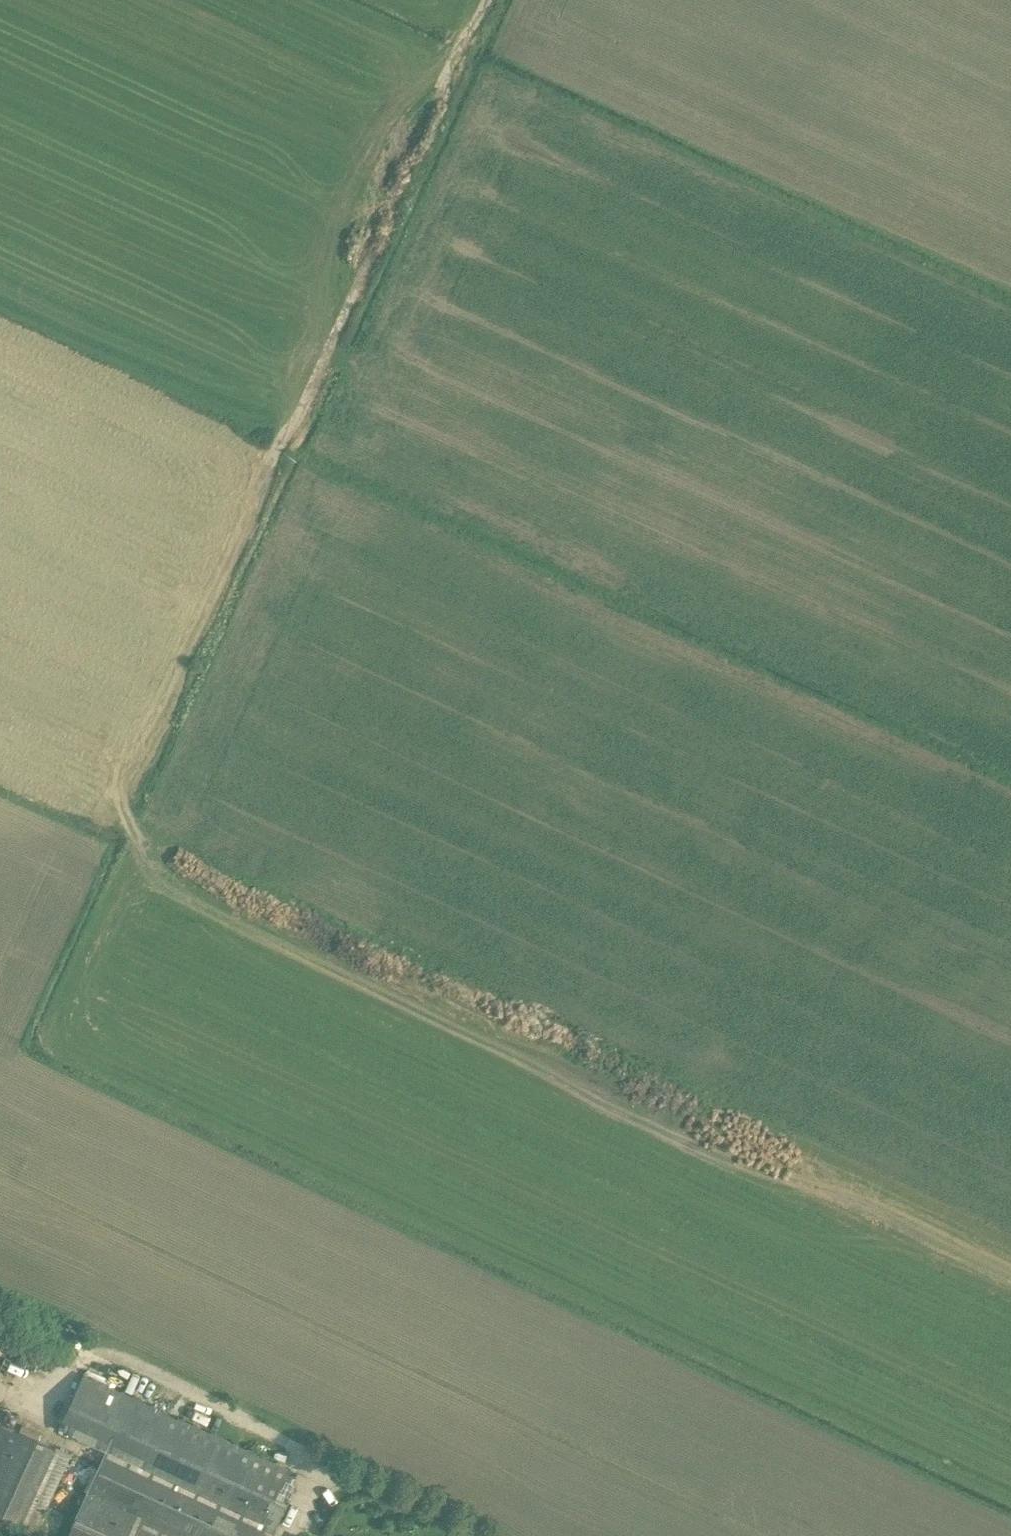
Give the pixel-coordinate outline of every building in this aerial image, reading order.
[(64,1421),(75,1426),(72,1434),(80,1437),(72,1454),(99,1466),(98,1470),(95,1468),(86,1488),(192,1535),(262,1535),(266,1528),(275,1532),(287,1504),(275,1499),(289,1468),(85,1375),(64,1421)] [(24,1535),(34,1535),(71,1454),(0,1422),(0,1525),(24,1535)] [(90,1491),(69,1535),(189,1535),(90,1491)]
